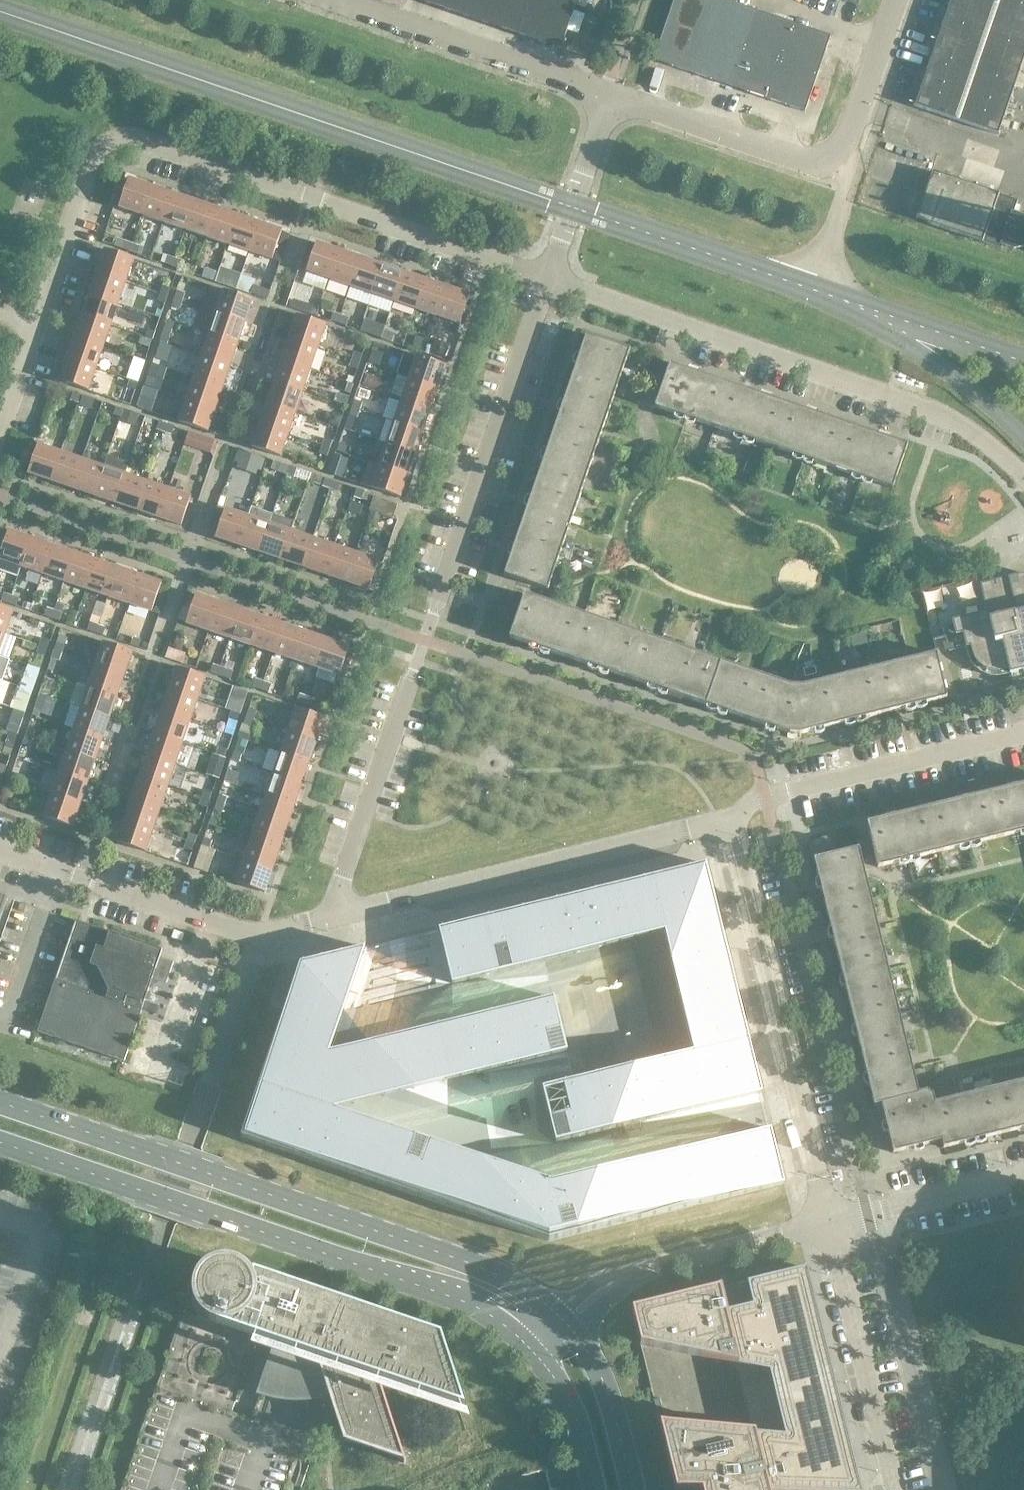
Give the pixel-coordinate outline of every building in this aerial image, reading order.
[(466,16),(521,35),(560,48),(577,0),(419,0),(466,16)] [(726,0),(673,0),(653,60),(804,111),(830,36),(726,0)] [(949,3),(949,4),(948,4),(947,6),(948,6),(943,21),(942,23),(941,22),(941,24),(942,24),(941,26),(937,39),(936,41),(935,40),(935,42),(936,42),(935,44),(930,59),(929,59),(929,60),(930,60),(927,68),(926,68),(925,69),(926,69),(926,71),(921,86),(920,86),(919,87),(920,88),(914,104),(913,104),(913,105),(914,106),(998,135),(999,135),(999,133),(998,133),(1004,116),(1005,117),(1006,115),(1005,115),(1010,98),(1011,99),(1012,97),(1011,97),(1013,89),(1014,89),(1015,88),(1014,88),(1020,71),(1021,71),(1021,70),(1020,69),(1023,58),(1023,0),(950,0),(949,3)] [(1013,212),(1017,201),(932,171),(916,220),(1001,248),(1002,245),(1013,249),(1023,246),(1023,216),(1013,212)] [(118,207),(141,215),(151,186),(128,178),(118,207)] [(173,193),(151,186),(141,215),(163,222),(173,193)] [(194,201),(173,193),(163,222),(184,230),(194,201)] [(216,208),(194,201),(184,230),(206,237),(216,208)] [(237,215),(216,208),(206,237),(227,245),(237,215)] [(259,223),(237,215),(227,245),(249,252),(259,223)] [(282,231),(259,223),(249,252),(272,260),(282,231)] [(121,249),(129,252),(131,244),(124,241),(121,249)] [(339,250),(316,243),(306,272),(329,279),(339,250)] [(139,247),(131,244),(129,252),(136,254),(139,247)] [(133,260),(104,250),(96,272),(125,282),(133,260)] [(360,258),(339,250),(329,279),(350,287),(360,258)] [(164,264),(172,266),(175,259),(167,256),(164,264)] [(382,265),(360,258),(350,287),(372,294),(382,265)] [(182,261),(175,259),(172,266),(180,269),(182,261)] [(403,272),(382,265),(372,294),(393,301),(403,272)] [(125,282),(96,272),(89,294),(118,304),(125,282)] [(425,280),(403,272),(393,301),(415,309),(425,280)] [(446,287),(425,280),(415,309),(436,316),(446,287)] [(162,286),(159,294),(167,296),(170,289),(162,286)] [(253,286),(250,293),(258,296),(261,288),(253,286)] [(469,295),(446,287),(436,316),(459,324),(469,295)] [(252,300),(223,290),(215,313),(245,323),(252,300)] [(176,291),(174,299),(182,301),(184,294),(176,291)] [(118,304),(89,294),(82,315),(111,325),(118,304)] [(167,296),(159,294),(157,301),(165,304),(167,296)] [(182,301),(174,299),(171,306),(179,309),(182,301)] [(297,301),(294,308),(302,311),(305,303),(297,301)] [(245,323),(215,313),(208,334),(237,344),(245,323)] [(330,320),(338,323),(341,315),(333,313),(330,320)] [(111,325),(82,315),(74,337),(103,347),(111,325)] [(325,325),(296,315),(288,338),(318,348),(325,325)] [(348,318),(341,315),(338,323),(346,326),(348,318)] [(374,335),(381,338),(384,330),(376,328),(374,335)] [(147,329),(145,337),(152,340),(155,332),(147,329)] [(391,333),(384,330),(381,338),(389,341),(391,333)] [(162,334),(159,342),(167,345),(169,337),(162,334)] [(237,344),(208,334),(201,356),(230,366),(237,344)] [(586,335),(578,356),(569,383),(613,398),(629,350),(586,335)] [(103,347),(74,337),(67,358),(96,368),(103,347)] [(152,340),(145,337),(142,345),(150,347),(152,340)] [(318,348),(288,338),(281,359),(310,369),(318,348)] [(167,345),(159,342),(156,350),(164,352),(167,345)] [(416,350),(424,353),(427,345),(419,342),(416,350)] [(434,347),(427,345),(424,353),(432,355),(434,347)] [(372,351),(367,364),(378,367),(382,355),(372,351)] [(354,352),(352,359),(359,362),(362,354),(354,352)] [(445,366),(404,352),(397,375),(408,379),(437,389),(445,366)] [(230,366),(201,356),(193,378),(222,388),(230,366)] [(96,368),(67,358),(59,381),(88,391),(96,368)] [(310,369),(281,359),(274,381),(303,391),(310,369)] [(359,362),(352,359),(349,367),(357,370),(359,362)] [(688,370),(669,363),(654,407),(686,418),(687,412),(697,415),(695,421),(714,427),(729,384),(699,374),(700,372),(699,372),(698,373),(694,370),(689,370),(690,369),(689,368),(688,370)] [(132,372),(130,380),(137,383),(140,375),(132,372)] [(365,376),(362,387),(376,392),(380,381),(365,376)] [(147,377),(144,385),(152,388),(155,380),(147,377)] [(222,388),(193,378),(186,399),(215,409),(222,388)] [(437,389),(408,379),(401,400),(430,410),(437,389)] [(137,383),(130,380),(127,388),(135,390),(137,383)] [(303,391),(274,381),(266,403),(295,413),(303,391)] [(613,398),(569,383),(553,431),(596,446),(613,398)] [(759,394),(729,384),(714,427),(733,434),(735,429),(744,432),(742,437),(773,448),(788,404),(770,398),(770,396),(769,396),(769,397),(764,395),(760,394),(760,393),(759,392),(759,394)] [(152,388),(144,385),(142,393),(149,395),(152,388)] [(360,389),(357,397),(367,400),(369,392),(360,389)] [(70,400),(78,402),(80,395),(72,392),(70,400)] [(88,397),(80,395),(78,402),(85,405),(88,397)] [(340,395),(337,403),(345,405),(347,398),(340,395)] [(215,409),(186,399),(178,422),(207,432),(215,409)] [(354,400),(351,408),(359,410),(362,402),(354,400)] [(430,410),(401,400),(393,422),(422,432),(430,410)] [(295,413),(266,403),(259,424),(288,434),(295,413)] [(806,410),(788,404),(773,448),(804,458),(806,453),(815,456),(813,461),(832,468),(847,424),(818,414),(818,412),(817,412),(816,414),(812,411),(807,410),(808,409),(807,409),(806,410)] [(113,414),(121,417),(123,409),(116,407),(113,414)] [(359,410),(351,408),(349,415),(356,418),(359,410)] [(131,412),(123,409),(121,417),(128,420),(131,412)] [(330,415),(327,423),(338,427),(342,416),(335,414),(330,415)] [(156,429),(164,432),(166,424),(159,422),(156,429)] [(422,432),(393,422),(386,443),(415,453),(422,432)] [(174,427),(166,424),(164,432),(171,434),(174,427)] [(288,434),(259,424),(251,447),(280,457),(288,434)] [(876,434),(847,424),(832,468),(851,474),(853,469),(862,472),(860,478),(892,488),(907,445),(888,438),(888,437),(887,436),(887,438),(882,435),(878,434),(878,433),(877,433),(876,434)] [(188,431),(184,443),(208,451),(212,439),(188,431)] [(596,446),(553,431),(536,479),(580,494),(596,446)] [(325,438),(322,446),(330,449),(332,441),(325,438)] [(339,443),(336,451),(344,453),(347,446),(339,443)] [(415,453),(386,443),(378,465),(407,475),(415,453)] [(27,473),(50,481),(60,452),(37,444),(27,473)] [(330,449),(322,446),(319,454),(327,456),(330,449)] [(246,451),(243,459),(251,462),(253,454),(246,451)] [(344,453),(336,451),(334,458),(341,461),(344,453)] [(82,460),(60,452),(50,481),(72,489),(82,460)] [(289,466),(267,459),(265,466),(286,474),(289,466)] [(103,467),(82,460),(72,489),(93,496),(103,467)] [(407,475),(378,465),(371,488),(400,498),(407,475)] [(296,469),(289,466),(286,474),(294,476),(296,469)] [(125,474),(103,467),(93,496),(115,503),(125,474)] [(146,482),(125,474),(115,503),(136,511),(146,482)] [(322,486),(330,489),(332,481),(325,478),(322,486)] [(580,494),(536,479),(520,526),(564,541),(580,494)] [(340,483),(332,481),(330,489),(337,491),(340,483)] [(168,489),(146,482),(136,511),(158,518),(168,489)] [(190,497),(168,489),(158,518),(180,526),(190,497)] [(356,489),(354,497),(361,499),(364,492),(356,489)] [(397,505),(373,497),(369,510),(392,519),(397,505)] [(351,502),(348,512),(359,516),(363,506),(351,502)] [(251,507),(248,516),(238,545),(259,553),(269,524),(272,514),(251,507)] [(215,538),(238,545),(248,516),(225,509),(215,538)] [(370,514),(367,521),(375,524),(378,516),(370,514)] [(291,531),(269,524),(259,553),(281,560),(291,531)] [(564,541),(520,526),(503,575),(528,583),(547,590),(564,541)] [(21,567),(31,538),(8,530),(0,554),(0,560),(21,567)] [(312,538),(291,531),(281,560),(302,567),(312,538)] [(52,545),(31,538),(21,567),(42,575),(52,545)] [(334,546),(312,538),(302,567),(324,575),(334,546)] [(74,553),(52,545),(42,575),(64,582),(74,553)] [(355,553),(334,546),(324,575),(345,582),(355,553)] [(95,560),(74,553),(64,582),(85,589),(95,560)] [(378,561),(355,553),(345,582),(368,590),(378,561)] [(117,568),(95,560),(85,589),(107,597),(117,568)] [(139,575),(117,568),(107,597),(128,604),(139,575)] [(994,579),(979,583),(986,611),(951,620),(955,634),(932,639),(936,654),(937,654),(933,640),(945,637),(948,651),(965,646),(967,652),(966,653),(967,654),(969,660),(970,661),(974,667),(974,668),(981,672),(987,675),(994,676),(995,676),(1002,675),(1010,673),(1008,666),(1021,663),(1022,670),(1023,670),(1023,574),(1022,574),(1015,574),(1014,575),(1007,576),(1009,583),(996,586),(994,579)] [(161,583),(139,575),(128,604),(151,612),(161,583)] [(509,604),(513,593),(499,588),(495,599),(509,604)] [(1,601),(8,604),(11,596),(3,593),(1,601)] [(218,602),(195,594),(186,623),(208,631),(218,602)] [(524,594),(523,595),(509,638),(540,649),(542,643),(551,646),(549,652),(569,659),(584,615),(524,594)] [(19,598),(11,596),(8,604),(16,606),(19,598)] [(240,610),(218,602),(208,631),(230,639),(240,610)] [(0,607),(0,632),(5,634),(13,611),(0,607)] [(44,616),(52,618),(54,611),(47,608),(44,616)] [(261,617),(240,610),(230,639),(251,646),(261,617)] [(62,613),(54,611),(52,618),(59,621),(62,613)] [(643,635),(584,615),(569,659),(588,665),(590,660),(599,663),(597,668),(628,679),(643,635)] [(283,624),(261,617),(251,646),(273,653),(283,624)] [(87,630),(95,633),(97,625),(90,623),(87,630)] [(304,632),(283,624),(273,653),(294,661),(304,632)] [(105,628),(97,625),(95,633),(102,636),(105,628)] [(326,639),(304,632),(294,661),(316,668),(326,639)] [(702,655),(643,635),(628,679),(658,689),(660,684),(669,687),(667,692),(687,699),(702,655)] [(42,638),(39,646),(47,648),(49,641),(42,638)] [(133,638),(130,645),(138,648),(140,640),(133,638)] [(349,647),(326,639),(316,668),(339,676),(349,647)] [(132,652),(103,642),(95,665),(124,675),(132,652)] [(56,643),(54,651),(61,653),(64,646),(56,643)] [(47,648),(39,646),(37,653),(44,656),(47,648)] [(61,653),(54,651),(51,658),(59,661),(61,653)] [(935,653),(874,668),(885,713),(904,708),(903,703),(912,700),(914,706),(946,698),(935,653)] [(764,676),(702,655),(687,699),(706,706),(708,700),(717,703),(715,709),(749,720),(764,676)] [(124,675),(95,665),(88,686),(117,696),(124,675)] [(210,672),(217,675),(220,667),(212,665),(210,672)] [(205,677),(176,667),(168,690),(197,700),(205,677)] [(227,670),(220,667),(217,675),(225,678),(227,670)] [(814,667),(802,670),(804,677),(816,674),(814,667)] [(885,713),(874,668),(812,683),(821,723),(823,728),(855,720),(854,715),(863,712),(865,718),(885,713)] [(790,685),(764,676),(749,720),(766,726),(767,720),(776,724),(774,729),(788,733),(787,736),(789,736),(790,712),(790,685)] [(253,687),(260,690),(263,682),(255,679),(253,687)] [(27,681),(24,689),(32,691),(35,684),(27,681)] [(270,684),(263,682),(260,690),(268,692),(270,684)] [(821,723),(812,683),(802,686),(790,685),(790,712),(789,736),(800,736),(800,734),(814,731),(812,725),(821,723)] [(41,686),(39,694),(47,696),(49,689),(41,686)] [(117,696),(88,686),(80,708),(109,718),(117,696)] [(32,691),(24,689),(22,696),(29,699),(32,691)] [(197,700),(168,690),(161,711),(190,721),(197,700)] [(47,696),(39,694),(36,701),(44,704),(47,696)] [(296,702),(304,705),(306,697),(299,694),(296,702)] [(314,699),(306,697),(304,705),(311,707),(314,699)] [(234,703),(231,711),(239,714),(241,706),(234,703)] [(109,718),(80,708),(73,730),(102,740),(109,718)] [(248,708),(246,716),(253,719),(256,711),(248,708)] [(324,718),(295,708),(287,731),(317,741),(324,718)] [(190,721),(161,711),(153,733),(182,743),(190,721)] [(239,714),(231,711),(229,719),(236,721),(239,714)] [(253,719),(246,716),(243,724),(251,726),(253,719)] [(12,724),(10,732),(17,734),(20,727),(12,724)] [(27,729),(24,737),(32,739),(34,732),(27,729)] [(102,740),(73,730),(66,751),(95,761),(102,740)] [(317,741),(287,731),(280,752),(309,762),(317,741)] [(17,734),(10,732),(7,739),(15,742),(17,734)] [(182,743),(153,733),(146,755),(175,764),(182,743)] [(32,739),(24,737),(21,744),(29,747),(32,739)] [(219,747),(216,754),(224,757),(227,749),(219,747)] [(95,761),(66,751),(58,773),(87,783),(95,761)] [(233,752),(231,759),(238,762),(241,754),(233,752)] [(309,762),(280,752),(273,774),(302,784),(309,762)] [(224,757),(216,754),(214,762),(221,765),(224,757)] [(175,764),(146,755),(139,776),(168,786),(175,764)] [(227,770),(223,780),(234,784),(238,774),(227,770)] [(12,772),(9,780),(17,783),(20,775),(12,772)] [(87,783),(58,773),(51,794),(80,804),(87,783)] [(302,784),(273,774),(265,795),(294,805),(302,784)] [(168,786),(139,776),(131,798),(160,808),(168,786)] [(17,783),(9,780),(7,788),(14,790),(17,783)] [(1017,785),(1012,785),(1008,788),(1008,786),(1006,786),(1007,788),(988,792),(999,837),(1023,831),(1023,784),(1019,785),(1018,783),(1017,784),(1017,785)] [(204,790),(202,798),(209,800),(212,793),(204,790)] [(999,837),(988,792),(970,797),(969,795),(968,796),(968,797),(963,797),(959,800),(959,798),(957,798),(958,800),(927,807),(938,852),(958,848),(957,842),(966,840),(968,845),(999,837)] [(80,804),(51,794),(43,817),(72,827),(80,804)] [(219,795),(216,802),(224,805),(226,797),(219,795)] [(294,805),(265,795),(258,817),(287,827),(294,805)] [(160,808),(131,798),(124,819),(153,829),(160,808)] [(209,800),(202,798),(199,805),(207,808),(209,800)] [(224,805),(216,802),(213,810),(221,813),(224,805)] [(938,852),(927,807),(897,815),(897,813),(896,813),(896,815),(891,815),(887,817),(886,816),(885,816),(885,818),(866,822),(877,867),(909,859),(908,854),(917,851),(919,857),(938,852)] [(287,827),(258,817),(251,838),(280,848),(287,827)] [(153,829),(124,819),(116,842),(145,852),(153,829)] [(189,833),(187,841),(195,843),(197,836),(189,833)] [(836,849),(833,835),(809,841),(812,855),(836,849)] [(204,838),(201,845),(209,848),(211,840),(204,838)] [(280,848),(251,838),(243,860),(272,870),(280,848)] [(195,843),(187,841),(184,848),(192,851),(195,843)] [(209,848),(201,845),(199,853),(206,856),(209,848)] [(174,847),(170,860),(188,866),(192,853),(174,847)] [(858,848),(813,859),(825,909),(870,898),(858,848)] [(272,870),(243,860),(236,882),(265,892),(272,870)] [(784,1182),(706,863),(432,930),(371,945),(300,963),(240,1136),(546,1240),(784,1182)] [(882,947),(870,898),(825,909),(837,958),(882,947)] [(27,905),(19,902),(17,910),(24,912),(27,905)] [(75,920),(37,1032),(124,1062),(151,981),(152,978),(160,957),(161,954),(158,949),(75,920)] [(894,996),(882,947),(837,958),(849,1007),(894,996)] [(173,962),(160,957),(152,978),(166,983),(173,962)] [(906,1045),(894,996),(849,1007),(861,1056),(906,1045)] [(918,1092),(906,1045),(861,1056),(873,1106),(880,1104),(918,1095),(918,1092)] [(994,1088),(1005,1133),(1023,1128),(1023,1125),(1023,1122),(1023,1080),(994,1088)] [(1005,1133),(994,1088),(934,1102),(932,1103),(941,1141),(943,1148),(975,1140),(974,1134),(983,1132),(985,1138),(1005,1133)] [(926,1090),(918,1092),(918,1095),(880,1104),(892,1153),(941,1141),(932,1103),(934,1102),(932,1094),(926,1090)] [(120,1489),(300,1489),(321,1430),(346,1438),(345,1439),(402,1458),(403,1463),(405,1462),(378,1378),(458,1406),(436,1340),(276,1285),(278,1280),(253,1272),(251,1279),(249,1277),(248,1274),(245,1272),(243,1270),(240,1268),(238,1267),(235,1266),(231,1265),(228,1264),(225,1264),(222,1264),(219,1265),(216,1265),(213,1267),(210,1268),(208,1270),(205,1272),(203,1274),(201,1276),(199,1279),(198,1281),(197,1284),(196,1287),(195,1291),(195,1294),(195,1297),(196,1300),(196,1301),(197,1304),(198,1307),(199,1309),(201,1312),(203,1315),(205,1317),(208,1319),(211,1321),(182,1311),(155,1387),(120,1489)] [(806,1268),(715,1290),(714,1286),(702,1289),(704,1293),(631,1311),(653,1400),(675,1489),(860,1489),(806,1268)]
